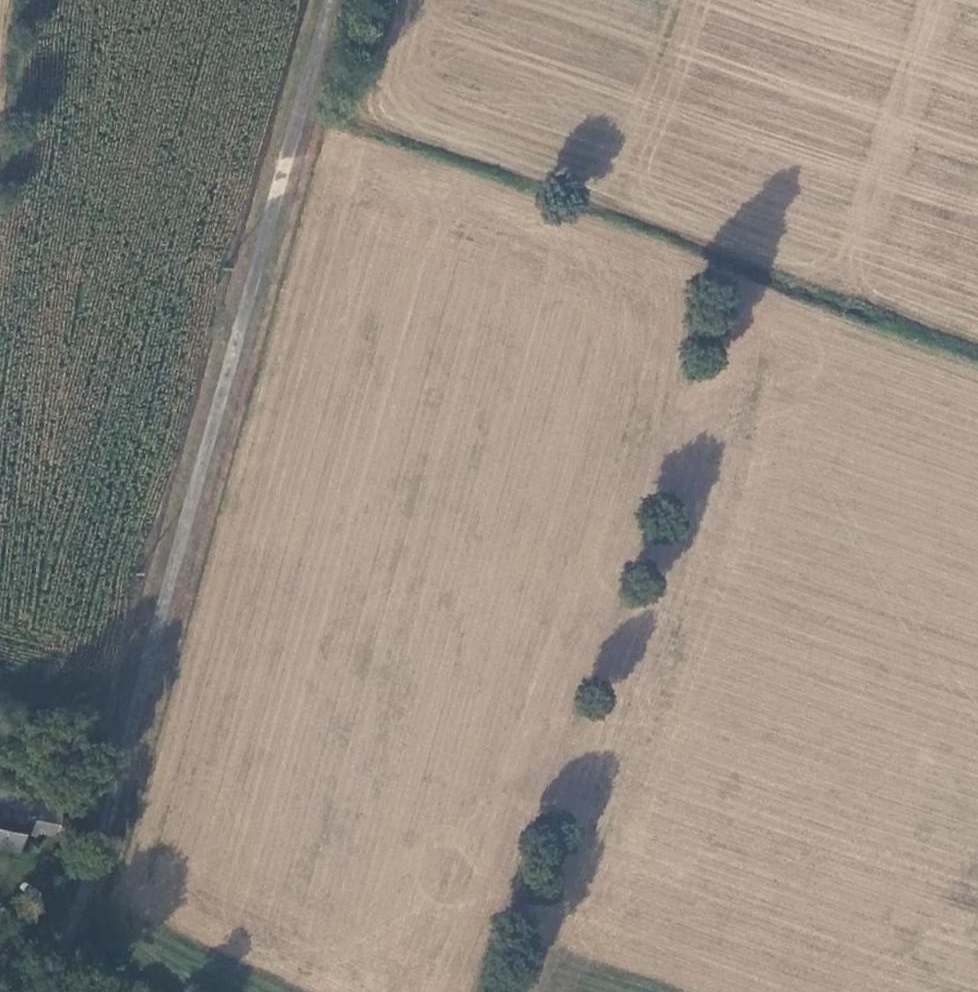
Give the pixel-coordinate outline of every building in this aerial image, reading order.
[(25,855),(29,839),(18,838),(21,831),(36,834),(37,831),(45,800),(0,789),(0,849),(25,855)] [(55,835),(62,804),(45,800),(37,831),(55,835)]
